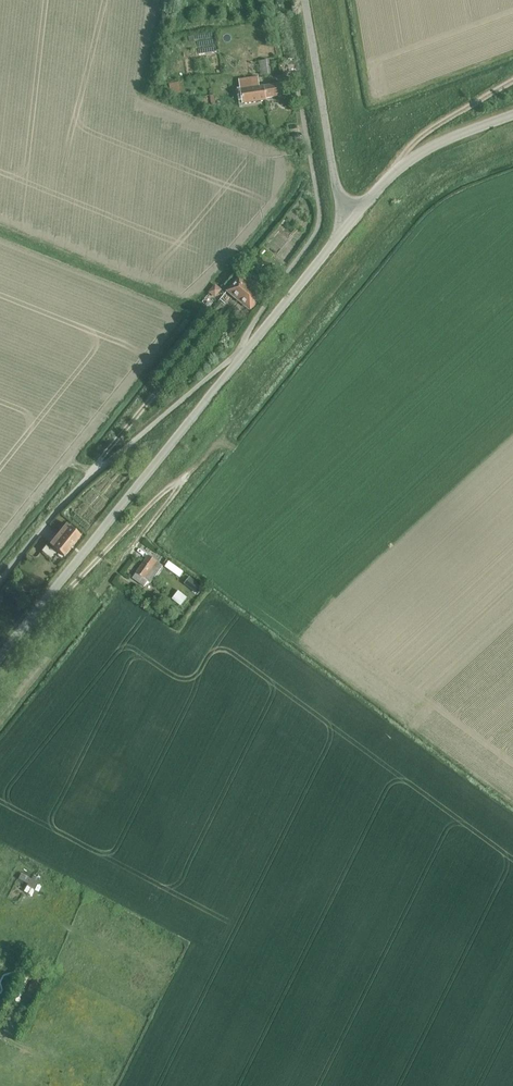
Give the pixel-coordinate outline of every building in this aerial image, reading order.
[(260,61),(261,76),(268,75),(267,60),(260,61)] [(217,86),(227,84),(225,76),(216,77),(217,86)] [(268,98),(282,96),(280,83),(260,86),(259,76),(240,79),(242,89),(236,90),(237,96),(243,95),(245,105),(268,101),(268,98)] [(243,272),(227,294),(250,312),(251,312),(263,296),(256,291),(260,285),(254,281),(253,283),(248,279),(250,278),(243,272)] [(169,388),(175,393),(183,382),(177,377),(169,388)] [(49,545),(63,557),(80,536),(66,524),(49,545)] [(147,583),(149,584),(162,566),(149,556),(132,580),(143,588),(147,583)] [(187,598),(178,592),(172,600),(180,607),(187,598)] [(49,892),(57,895),(60,888),(51,885),(49,892)]
